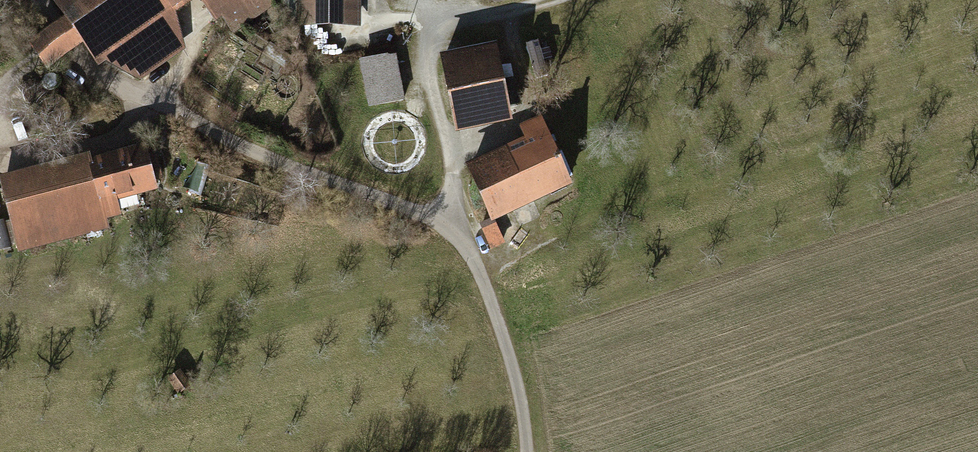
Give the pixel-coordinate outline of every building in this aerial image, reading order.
[(65,16),(57,22),(29,42),(49,69),(74,50),(84,43),(99,64),(139,81),(186,48),(174,12),(190,0),(53,0),(65,16)] [(217,22),(223,17),(235,33),(280,1),(279,0),(201,0),(217,22)] [(296,27),(360,29),(361,0),(297,0),(296,27)] [(440,53),(457,132),(515,119),(498,41),(440,53)] [(360,59),(369,107),(407,100),(398,52),(360,59)] [(526,139),(466,164),(490,221),(571,187),(542,117),(521,126),(526,139)] [(0,176),(0,184),(20,257),(111,233),(108,220),(122,216),(118,199),(158,188),(156,182),(165,180),(157,152),(149,154),(146,144),(91,158),(90,152),(0,176)] [(471,223),(477,245),(489,242),(484,220),(471,223)] [(179,370),(165,381),(179,398),(192,387),(179,370)]
